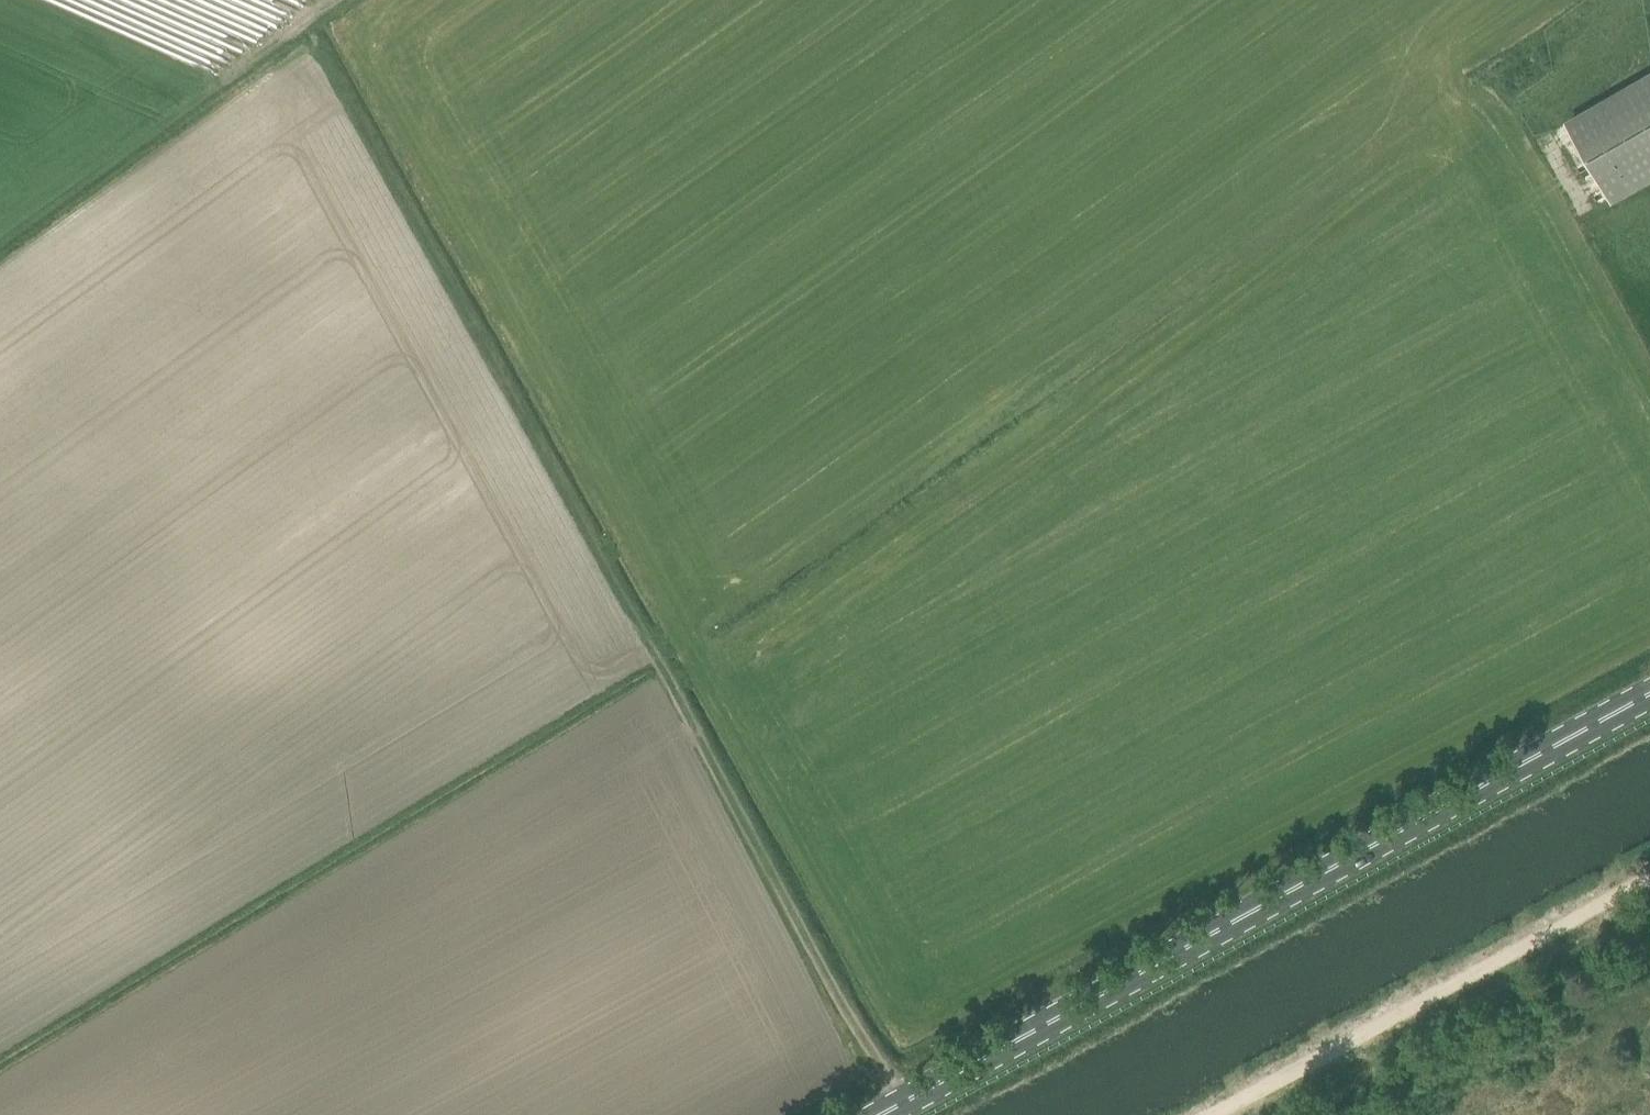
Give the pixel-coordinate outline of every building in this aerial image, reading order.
[(1649,176),(1649,75),(1566,124),(1609,199),(1649,176)]
